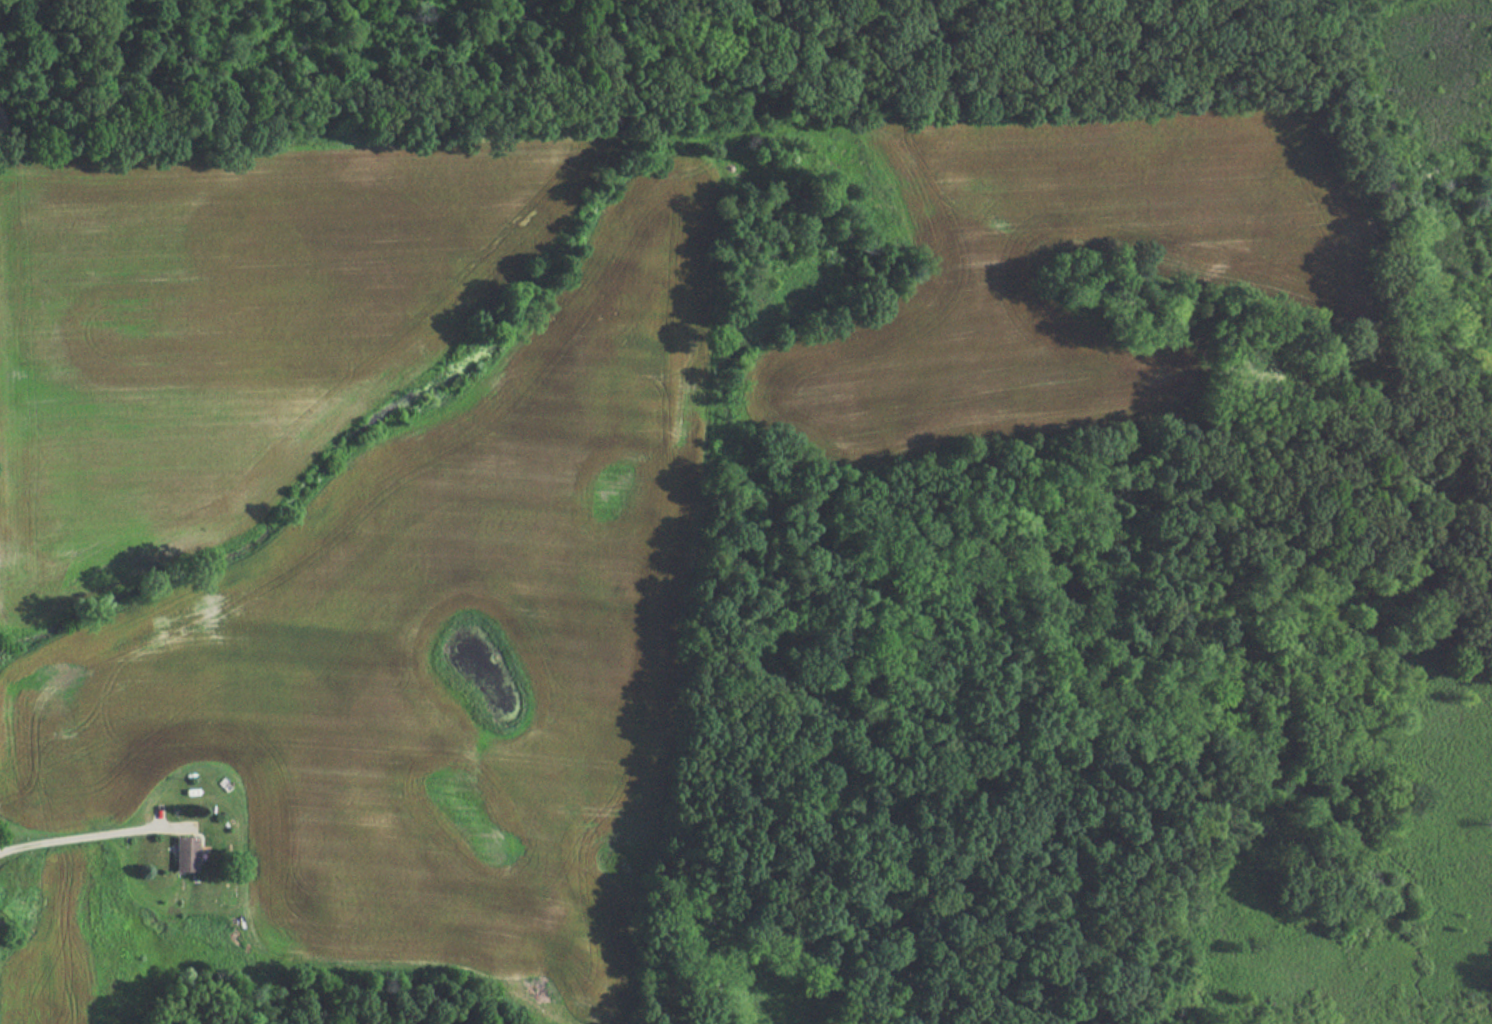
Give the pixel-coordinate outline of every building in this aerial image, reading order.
[(193,837),(169,837),(169,873),(193,873),(193,837)]
